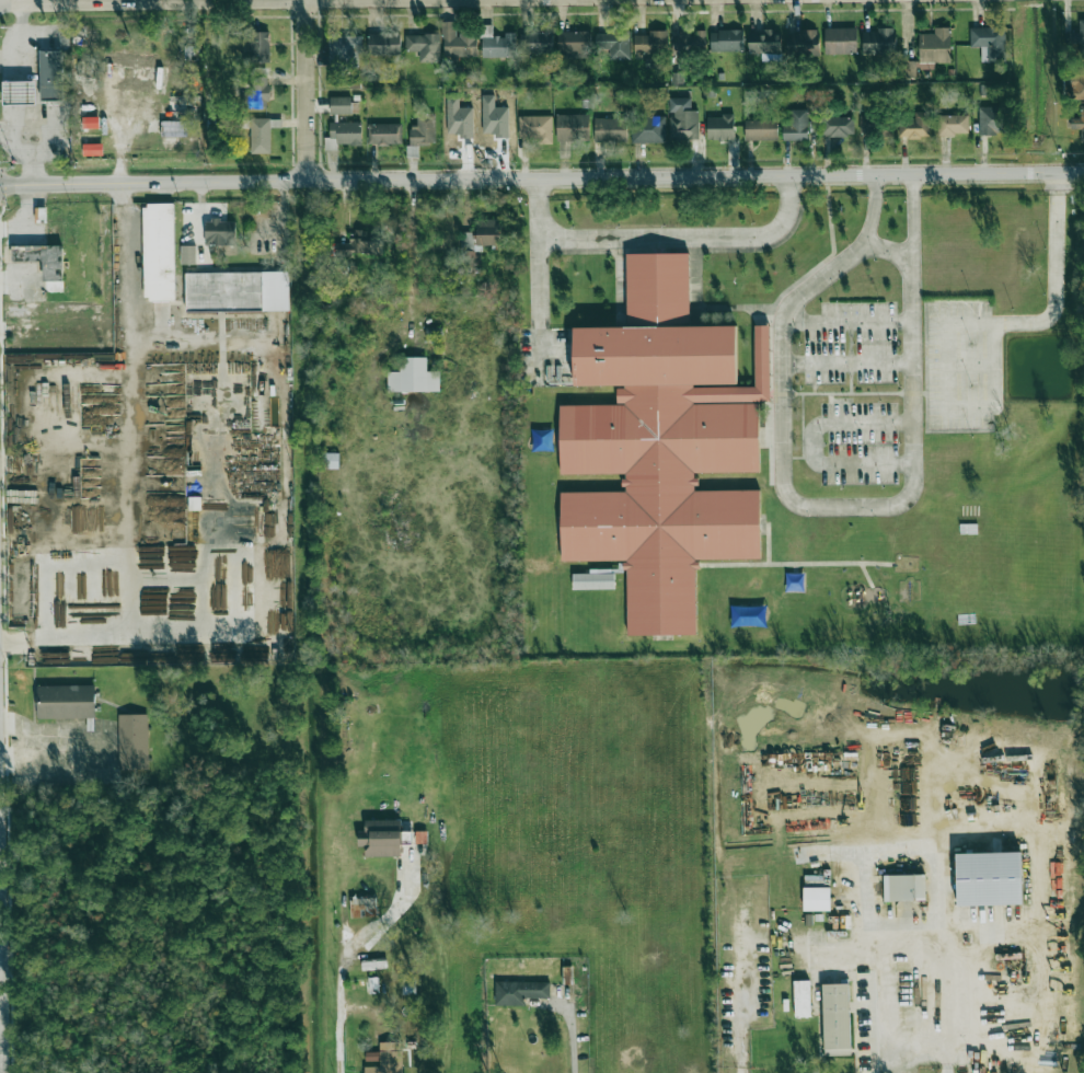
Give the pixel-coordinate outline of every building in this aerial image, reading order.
[(456,21),(443,22),(444,57),(477,56),(476,34),(456,34),(456,21)] [(482,58),(515,57),(514,33),(505,33),(505,37),(493,37),(493,25),(481,25),(482,58)] [(971,26),(970,47),(981,48),(981,62),(1005,62),(1006,27),(971,26)] [(951,62),(950,27),(934,27),(934,34),(919,34),(920,62),(951,62)] [(856,28),(824,28),(825,54),(857,54),(856,28)] [(862,30),(863,54),(895,53),(895,29),(862,30)] [(635,35),(635,54),(668,53),(667,30),(648,30),(648,35),(635,35)] [(711,51),(743,52),(743,31),(711,30),(711,51)] [(270,62),(269,31),(250,32),(251,62),(270,62)] [(553,31),(520,32),(521,54),(553,53),(553,31)] [(589,58),(589,31),(558,32),(558,53),(576,52),(576,58),(589,58)] [(630,59),(629,31),(596,32),(596,49),(608,49),(609,59),(630,59)] [(706,31),(678,31),(677,51),(705,51),(706,31)] [(761,61),(781,61),(781,31),(748,31),(749,53),(761,53),(761,61)] [(786,32),(787,57),(819,56),(819,31),(786,32)] [(400,55),(400,32),(368,33),(368,55),(400,55)] [(329,66),(362,65),(361,33),(328,34),(329,66)] [(405,35),(406,51),(419,51),(419,62),(440,62),(439,34),(405,35)] [(61,50),(41,51),(43,100),(64,99),(61,50)] [(107,63),(156,65),(156,54),(107,52),(107,63)] [(934,62),(901,61),(901,78),(916,78),(916,69),(934,69),(934,62)] [(1078,63),(1079,81),(1071,81),(1072,100),(1083,100),(1083,63),(1078,63)] [(250,94),(242,94),(241,108),(268,108),(269,69),(251,68),(250,94)] [(2,81),(36,81),(36,104),(3,104),(2,81)] [(161,137),(187,136),(187,120),(194,120),(194,94),(168,95),(168,121),(161,121),(161,137)] [(351,97),(330,97),(330,114),(351,114),(351,97)] [(698,139),(698,110),(691,110),(691,98),(669,98),(669,115),(670,140),(698,139)] [(1083,142),(1083,106),(1081,106),(1081,118),(1071,118),(1071,129),(1080,129),(1081,143),(1083,142)] [(979,107),(979,135),(1003,135),(1003,107),(979,107)] [(783,125),(783,140),(807,141),(808,110),(790,109),(790,125),(783,125)] [(410,144),(433,144),(434,111),(417,111),(416,126),(410,126),(410,144)] [(899,137),(929,138),(930,112),(915,111),(914,122),(899,121),(899,137)] [(557,141),(590,141),(589,114),(557,115),(557,141)] [(937,116),(938,135),(969,135),(968,115),(937,116)] [(552,116),(519,116),(518,138),(538,139),(538,144),(552,144),(552,116)] [(632,143),(666,143),(665,116),(631,116),(632,143)] [(707,116),(708,140),(734,139),(734,116),(707,116)] [(853,117),(822,118),(822,136),(854,136),(853,117)] [(861,138),(893,136),(892,117),(860,118),(861,138)] [(270,153),(271,118),(251,118),(250,153),(270,153)] [(627,119),(595,118),(594,141),(626,142),(627,119)] [(745,140),(777,141),(777,121),(745,120),(745,140)] [(361,144),(361,123),(329,123),(330,138),(325,138),(325,151),(338,151),(337,145),(361,144)] [(368,124),(368,145),(401,144),(401,124),(368,124)] [(143,204),(144,301),(175,301),(174,204),(143,204)] [(499,219),(477,219),(477,245),(499,245),(499,219)] [(205,245),(235,244),(235,220),(205,221),(205,245)] [(475,232),(461,232),(461,250),(481,251),(482,246),(475,245),(475,232)] [(379,253),(379,240),(369,240),(369,237),(350,237),(350,243),(335,243),(336,258),(356,257),(356,253),(379,253)] [(62,245),(64,281),(44,282),(44,261),(13,262),(13,246),(62,245)] [(196,246),(181,246),(181,264),(196,264),(196,246)] [(626,254),(688,254),(689,327),(735,327),(736,385),(753,384),(753,326),(768,326),(769,400),(758,400),(759,472),(694,473),(694,491),(761,489),(762,559),(696,561),(697,635),(626,636),(625,562),(561,563),(560,492),(626,491),(626,473),(561,474),(561,404),(625,404),(625,385),(573,386),(573,327),(626,326),(626,254)] [(289,311),(289,272),(186,273),(186,312),(289,311)] [(387,392),(440,391),(439,371),(427,372),(427,357),(400,357),(400,372),(387,372),(387,392)] [(325,469),(339,469),(338,453),(325,454),(325,469)] [(573,590),(614,589),(614,569),(589,569),(589,574),(573,574),(573,590)] [(38,720),(95,718),(95,684),(37,686),(38,720)] [(148,714),(118,715),(119,770),(148,770),(148,714)] [(364,857),(402,857),(402,820),(365,820),(365,831),(358,831),(358,847),(364,846),(364,857)] [(1022,905),(1021,852),(956,854),(958,906),(1022,905)] [(884,875),(884,901),(925,900),(925,875),(884,875)] [(830,887),(803,888),(804,911),(830,911),(830,887)] [(376,897),(350,898),(351,918),(377,917),(376,897)] [(571,967),(563,967),(564,984),(572,984),(571,967)] [(495,1006),(525,1006),(525,998),(550,998),(550,982),(495,981),(495,1006)] [(795,1018),(811,1017),(809,981),(794,981),(795,1018)] [(822,984),(824,1049),(850,1048),(849,983),(822,984)] [(365,1052),(365,1064),(365,1072),(402,1072),(401,1051),(365,1052)]
